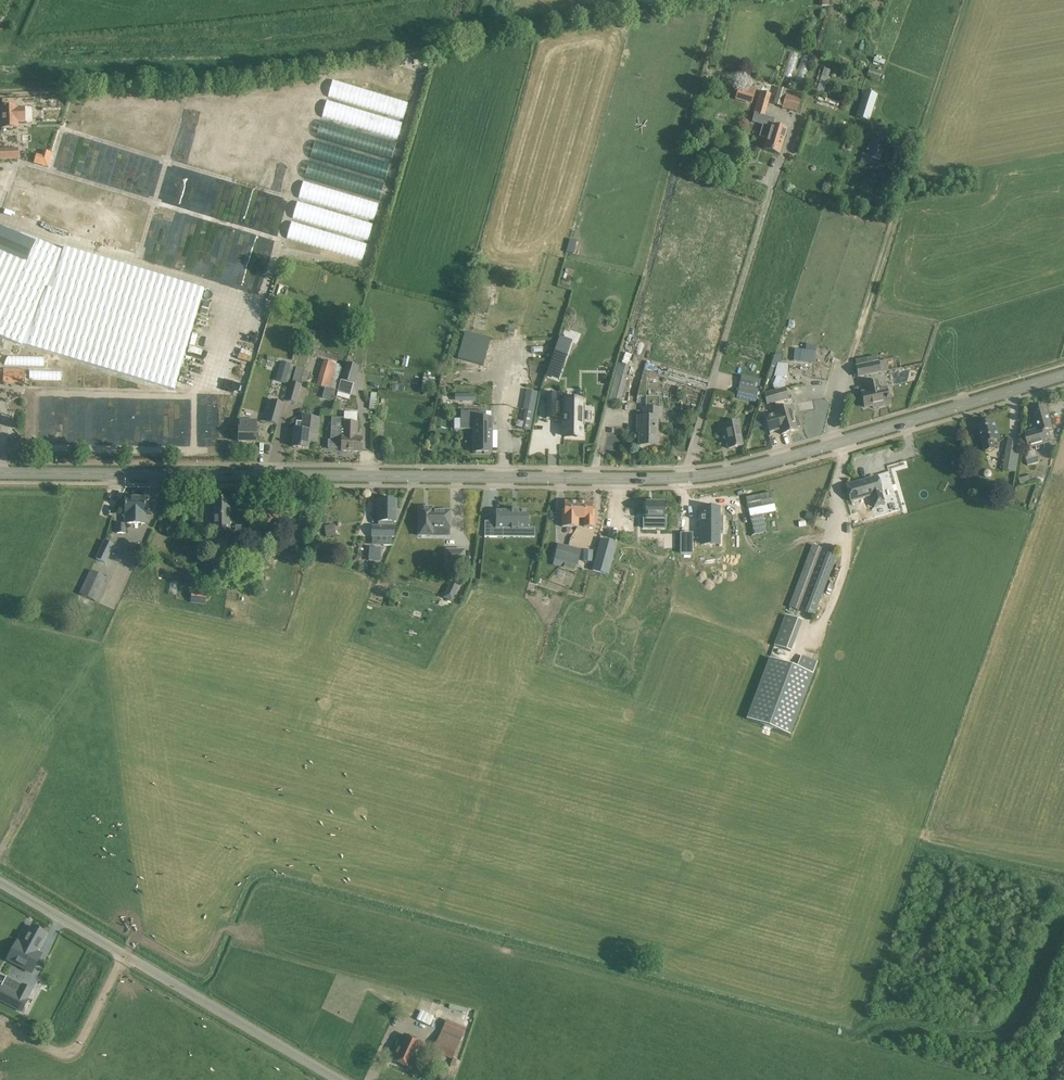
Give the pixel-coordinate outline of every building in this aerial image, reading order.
[(789,63),(796,65),(799,54),(791,52),(789,63)] [(793,88),(802,91),(811,59),(802,56),(793,88)] [(824,93),(830,70),(823,68),(817,91),(824,93)] [(333,81),(328,97),(403,120),(408,103),(333,81)] [(738,93),(746,96),(749,88),(741,85),(738,93)] [(782,109),(797,113),(802,94),(787,90),(782,109)] [(753,114),(764,118),(771,95),(760,91),(753,114)] [(877,96),(864,92),(856,117),(869,121),(877,96)] [(327,101),(322,117),(397,140),(402,123),(327,101)] [(16,122),(25,122),(25,108),(17,109),(17,107),(1,108),(2,120),(0,120),(0,127),(0,129),(3,129),(3,128),(17,128),(16,122)] [(321,121),(316,138),(391,161),(396,144),(321,121)] [(772,126),(764,150),(779,155),(787,130),(772,126)] [(873,140),(868,156),(865,155),(862,163),(868,165),(871,157),(880,160),(885,144),(873,140)] [(315,141),(310,158),(385,181),(391,164),(315,141)] [(15,157),(15,147),(0,148),(0,157),(15,157)] [(309,161),(304,178),(380,201),(385,184),(309,161)] [(303,182),(298,199),(374,221),(379,205),(303,182)] [(297,202),(292,219),(368,242),(373,225),(297,202)] [(292,222),(287,239),(362,262),(367,245),(292,222)] [(22,346),(22,345),(174,391),(204,289),(64,248),(63,251),(62,251),(37,240),(38,240),(21,234),(19,235),(0,227),(0,336),(22,346)] [(465,334),(457,360),(483,368),(490,341),(465,334)] [(799,346),(797,362),(813,363),(815,348),(799,346)] [(9,356),(4,366),(44,366),(44,357),(9,356)] [(555,357),(546,379),(557,384),(567,362),(555,357)] [(856,367),(856,368),(858,379),(881,374),(888,372),(885,361),(879,363),(877,363),(876,357),(865,359),(867,365),(856,367)] [(340,365),(324,361),(317,386),(329,389),(330,388),(337,390),(343,368),(340,368),(340,365)] [(347,363),(342,381),(354,384),(359,367),(347,363)] [(629,367),(618,364),(608,402),(620,405),(628,370),(629,367)] [(708,380),(660,365),(657,374),(706,389),(708,380)] [(304,370),(296,367),(292,382),(291,382),(286,401),(297,404),(302,385),(300,384),(304,370)] [(3,382),(25,382),(25,370),(4,370),(3,382)] [(61,371),(30,370),(29,380),(61,381),(61,371)] [(649,371),(648,375),(648,377),(656,379),(657,374),(649,371)] [(866,392),(862,393),(865,408),(875,405),(876,408),(889,405),(886,388),(881,389),(879,381),(865,384),(866,392)] [(786,387),(775,390),(776,391),(775,391),(778,402),(777,403),(789,399),(786,387)] [(736,399),(755,403),(757,393),(739,389),(736,399)] [(776,391),(775,390),(764,394),(767,406),(777,403),(778,402),(775,391),(776,391)] [(378,394),(371,393),(369,410),(374,410),(375,405),(377,405),(378,394)] [(546,394),(546,419),(556,419),(556,416),(564,416),(564,418),(563,418),(563,423),(564,423),(564,437),(581,437),(581,427),(584,427),(584,404),(581,404),(582,402),(564,401),(564,403),(556,403),(557,394),(546,394)] [(643,418),(638,417),(637,433),(639,433),(639,446),(657,446),(657,418),(661,418),(661,410),(660,410),(660,396),(646,396),(646,409),(644,409),(643,418)] [(377,417),(385,418),(388,399),(380,398),(377,417)] [(337,399),(335,411),(344,412),(345,400),(337,399)] [(278,425),(284,403),(272,400),(266,422),(278,425)] [(755,416),(757,409),(751,407),(749,414),(755,416)] [(782,435),(788,433),(797,431),(796,428),(800,427),(797,417),(793,418),(790,407),(775,411),(775,414),(765,417),(769,433),(780,430),(782,435)] [(1032,419),(1036,430),(1037,434),(1049,430),(1052,429),(1046,407),(1033,411),(1035,418),(1032,419)] [(527,411),(523,431),(530,432),(534,413),(527,411)] [(485,413),(461,413),(461,430),(473,430),(473,453),(492,453),(492,419),(485,419),(485,413)] [(293,447),(308,449),(310,434),(317,434),(319,419),(303,417),(303,423),(297,422),(296,430),(295,430),(293,447)] [(752,420),(755,429),(762,427),(759,418),(752,420)] [(254,428),(254,422),(239,422),(239,443),(256,443),(256,428),(254,428)] [(985,452),(996,449),(994,442),(1000,439),(995,422),(978,426),(985,452)] [(361,452),(362,438),(357,438),(358,424),(343,423),(343,437),(342,437),(341,451),(361,452)] [(742,446),(738,423),(722,426),(726,443),(727,443),(728,450),(742,446)] [(1049,430),(1037,434),(1036,430),(1024,433),(1029,449),(1052,442),(1049,430)] [(1016,474),(1022,443),(1008,441),(1003,471),(1016,474)] [(1026,461),(1027,467),(1038,464),(1037,458),(1026,461)] [(988,479),(991,478),(992,476),(992,474),(991,472),(990,471),(987,470),(985,471),(984,473),(984,475),(984,477),(986,479),(988,479)] [(1032,476),(1019,480),(1020,486),(1034,483),(1032,476)] [(868,479),(846,486),(851,501),(871,495),(874,507),(884,504),(881,493),(882,492),(878,480),(869,483),(868,479)] [(126,524),(145,524),(146,498),(126,497),(125,523),(116,524),(116,534),(126,533),(126,524)] [(213,499),(213,533),(226,533),(226,542),(241,542),(241,533),(241,526),(235,526),(235,529),(235,533),(230,532),(231,499),(213,499)] [(378,500),(378,522),(379,522),(379,526),(372,526),(372,537),(394,537),(394,522),(396,522),(397,500),(378,500)] [(578,528),(578,519),(578,503),(565,502),(565,510),(562,510),(562,528),(578,528)] [(592,503),(578,503),(578,519),(584,519),(584,528),(594,528),(595,512),(592,511),(592,503)] [(645,519),(645,528),(665,529),(665,519),(663,519),(663,504),(647,503),(647,519),(645,519)] [(513,530),(517,530),(518,530),(518,529),(528,529),(528,528),(528,512),(518,512),(518,511),(513,511),(513,510),(512,510),(512,512),(497,511),(496,522),(485,522),(485,538),(504,538),(504,529),(512,529),(512,530),(513,530)] [(419,511),(419,536),(430,536),(430,529),(450,529),(450,511),(419,511)] [(722,520),(719,519),(719,512),(702,511),(700,546),(718,547),(718,535),(721,535),(722,520)] [(326,538),(336,535),(334,525),(324,527),(326,538)] [(680,557),(691,557),(691,538),(680,537),(680,557)] [(601,540),(592,571),(608,576),(617,544),(601,540)] [(104,541),(96,559),(106,564),(111,554),(114,555),(118,548),(104,541)] [(557,547),(555,556),(565,558),(567,550),(568,547),(558,545),(557,547)] [(789,608),(798,611),(822,549),(812,545),(789,608)] [(567,550),(565,558),(579,561),(581,553),(581,550),(568,547),(567,550)] [(381,549),(370,548),(369,562),(381,562),(381,549)] [(593,551),(584,550),(583,561),(593,562),(593,551)] [(838,554),(829,550),(805,612),(814,616),(838,554)] [(464,551),(447,551),(447,564),(464,564),(464,551)] [(211,569),(224,569),(225,555),(212,555),(211,569)] [(96,602),(107,578),(90,571),(79,594),(83,596),(80,603),(88,606),(91,600),(96,602)] [(192,603),(205,605),(206,592),(193,591),(192,603)] [(791,652),(803,621),(786,615),(774,645),(791,652)] [(801,655),(797,667),(769,658),(748,719),(791,735),(817,661),(801,655)] [(46,934),(32,927),(18,953),(32,961),(46,934)] [(1,987),(0,990),(0,1001),(21,1012),(32,991),(22,986),(17,996),(1,987)] [(417,1021),(429,1025),(433,1016),(421,1011),(417,1021)] [(446,1021),(433,1050),(453,1059),(466,1030),(446,1021)] [(404,1036),(393,1060),(411,1068),(422,1044),(404,1036)]
